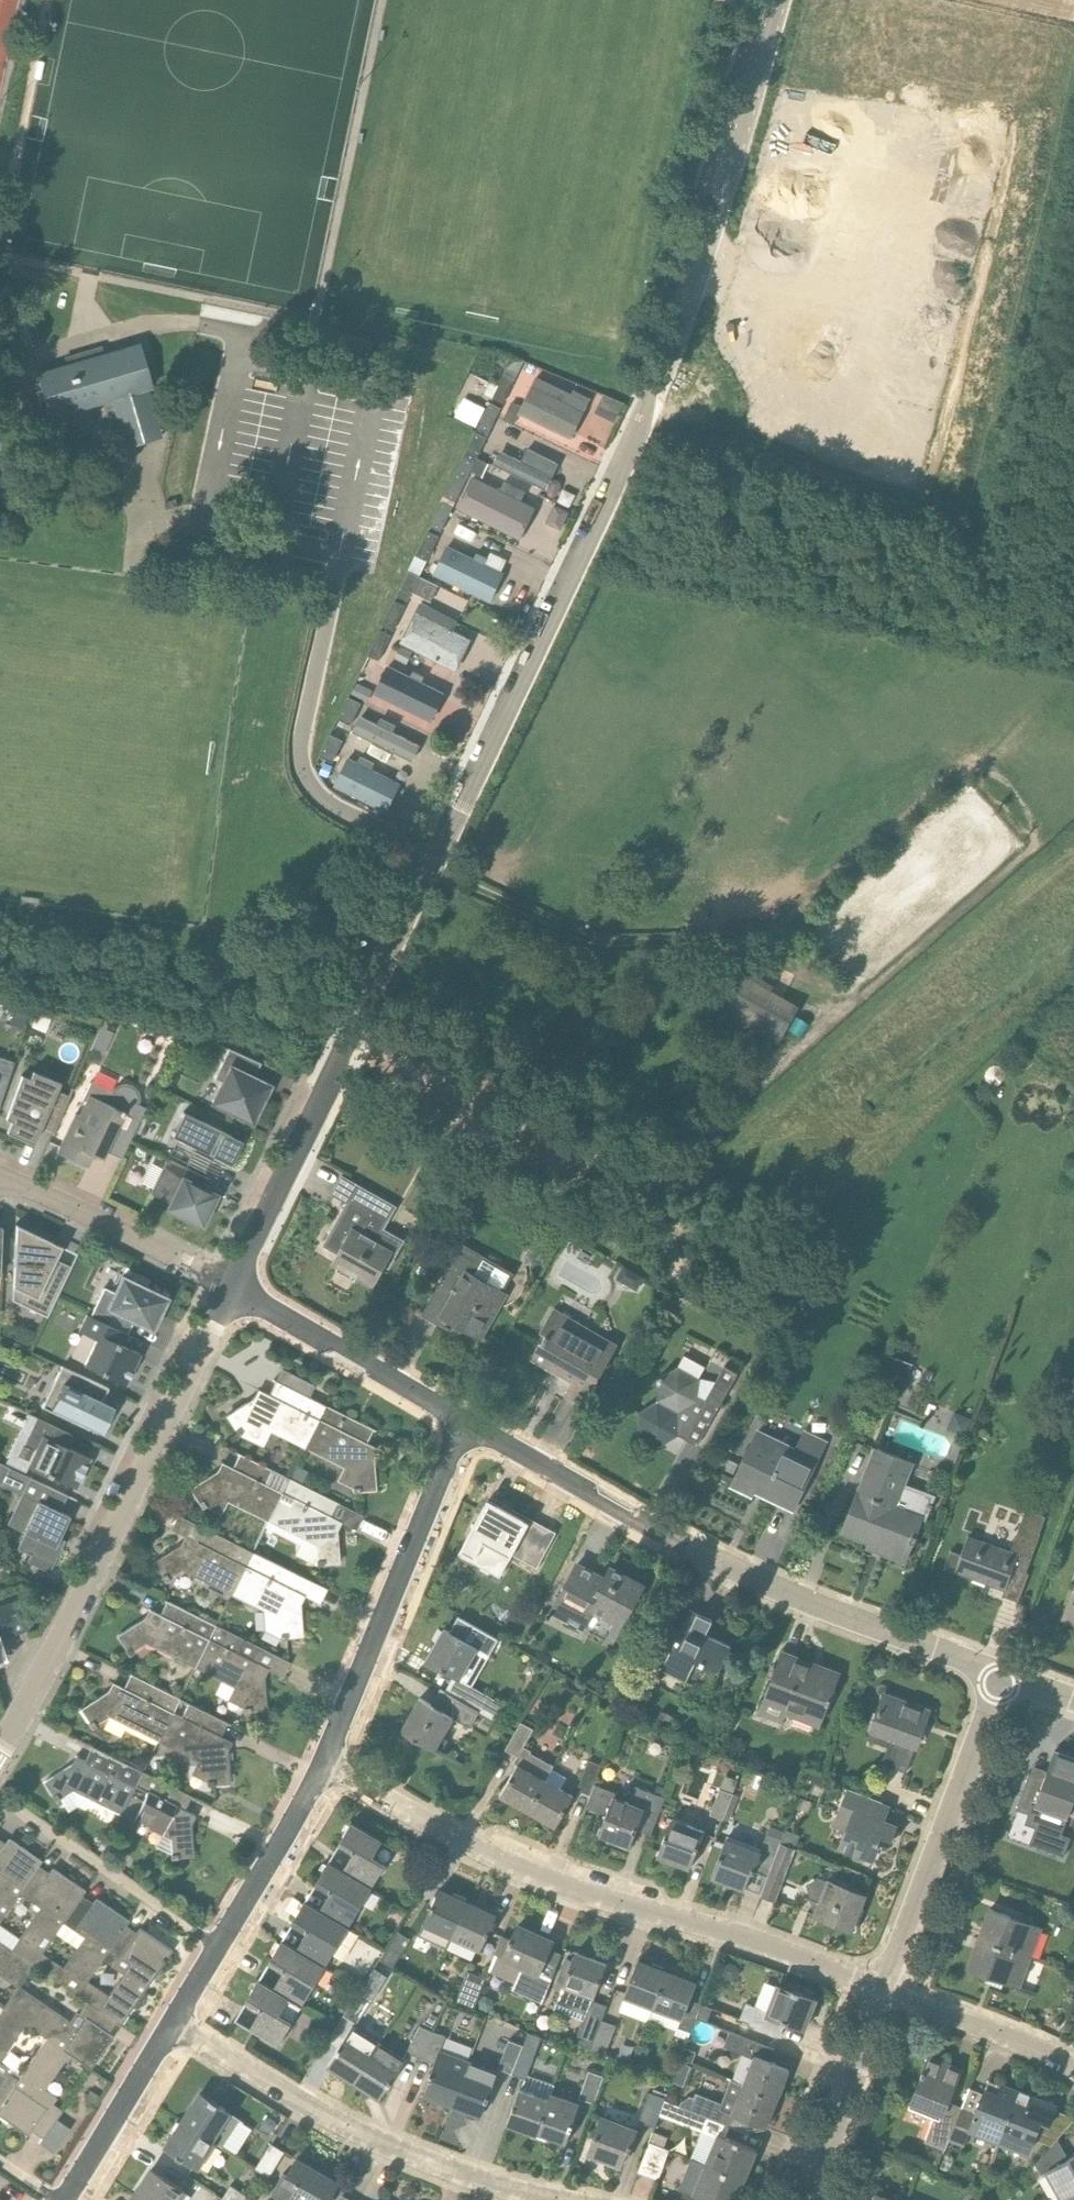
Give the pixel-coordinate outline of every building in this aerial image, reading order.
[(161,438),(160,435),(159,431),(146,388),(153,386),(148,369),(140,344),(104,355),(83,361),(37,374),(49,417),(112,398),(127,448),(161,438)] [(505,372),(493,397),(504,402),(515,377),(505,372)] [(523,410),(579,438),(591,413),(535,385),(532,390),(526,402),(525,405),(523,410)] [(490,402),(485,412),(478,427),(489,432),(501,407),(490,402)] [(503,421),(514,425),(518,415),(517,415),(521,406),(511,402),(503,421)] [(474,427),(481,412),(463,403),(455,418),(474,427)] [(485,470),(538,492),(562,436),(529,422),(524,434),(502,424),(495,440),(508,446),(503,458),(493,454),(485,470)] [(487,437),(476,431),(464,457),(475,462),(477,457),(487,437)] [(464,457),(457,471),(467,477),(470,470),(481,475),(487,462),(477,457),(475,462),(464,457)] [(457,471),(445,496),(455,502),(467,477),(457,471)] [(464,513),(523,540),(540,505),(486,480),(480,494),(467,489),(458,508),(458,509),(464,513)] [(167,510),(178,507),(176,500),(166,502),(165,503),(167,510)] [(453,506),(442,501),(430,526),(441,531),(453,506)] [(439,536),(428,530),(416,556),(427,561),(439,536)] [(431,576),(490,603),(498,583),(440,556),(431,576)] [(409,570),(400,588),(397,595),(407,601),(420,575),(409,570)] [(395,600),(383,625),(393,630),(405,605),(395,600)] [(403,642),(458,670),(474,637),(458,629),(461,623),(423,604),(403,642)] [(380,630),(368,655),(379,660),(386,644),(387,644),(391,635),(380,630)] [(405,666),(409,656),(398,651),(393,660),(405,666)] [(438,719),(450,694),(395,669),(384,693),(438,719)] [(350,696),(365,704),(371,693),(356,685),(350,696)] [(349,697),(338,719),(351,725),(362,703),(349,697)] [(384,708),(423,727),(428,716),(390,697),(384,708)] [(423,738),(367,715),(358,738),(414,761),(423,738)] [(331,734),(320,756),(333,762),(343,741),(331,734)] [(408,782),(350,756),(337,784),(395,811),(408,782)] [(702,1000),(778,1044),(800,1007),(772,991),(774,986),(747,970),(743,976),(723,965),(702,1000)] [(22,1028),(26,1016),(13,1011),(9,1024),(22,1028)] [(44,1032),(49,1019),(37,1015),(32,1028),(44,1032)] [(106,1047),(94,1041),(89,1050),(102,1056),(106,1047)] [(254,1078),(261,1063),(229,1049),(214,1078),(222,1082),(213,1102),(252,1122),(264,1096),(262,1095),(267,1084),(254,1078)] [(14,1062),(0,1057),(0,1104),(14,1062)] [(30,1079),(21,1075),(5,1118),(11,1121),(7,1130),(34,1142),(44,1121),(55,1126),(51,1134),(53,1134),(73,1088),(71,1088),(68,1095),(58,1091),(61,1083),(33,1071),(30,1079)] [(96,1089),(90,1086),(92,1082),(91,1082),(82,1099),(86,1101),(80,1116),(76,1113),(57,1152),(88,1167),(97,1147),(121,1159),(145,1108),(136,1104),(137,1103),(138,1100),(138,1098),(138,1096),(137,1094),(136,1092),(135,1090),(133,1088),(131,1087),(129,1086),(127,1086),(125,1085),(122,1086),(120,1086),(118,1087),(116,1089),(113,1093),(98,1085),(96,1089)] [(183,1112),(172,1136),(231,1165),(242,1141),(183,1112)] [(188,1163),(204,1171),(210,1159),(194,1151),(188,1163)] [(190,1219),(202,1225),(216,1195),(204,1189),(209,1179),(167,1158),(150,1193),(170,1203),(168,1208),(177,1213),(176,1216),(188,1222),(190,1219)] [(374,1194),(358,1184),(323,1246),(349,1260),(344,1270),(373,1287),(395,1250),(379,1241),(390,1221),(389,1220),(396,1205),(374,1194)] [(16,1224),(12,1291),(14,1292),(14,1287),(36,1297),(30,1309),(47,1317),(67,1275),(52,1268),(62,1246),(16,1224)] [(457,1324),(481,1338),(505,1295),(471,1275),(481,1256),(461,1245),(423,1314),(424,1315),(425,1315),(439,1323),(445,1313),(459,1321),(457,1324)] [(642,1280),(624,1270),(618,1281),(636,1291),(642,1280)] [(104,1288),(91,1315),(128,1333),(134,1320),(147,1327),(153,1315),(157,1317),(166,1298),(144,1288),(146,1283),(134,1277),(131,1282),(122,1277),(115,1293),(104,1288)] [(555,1308),(554,1310),(541,1332),(546,1335),(533,1358),(573,1381),(565,1394),(580,1402),(594,1379),(595,1380),(614,1349),(577,1328),(580,1323),(555,1308)] [(122,1345),(128,1333),(91,1315),(90,1316),(87,1315),(79,1331),(96,1339),(84,1365),(125,1384),(140,1354),(122,1345)] [(875,1387),(899,1397),(908,1374),(884,1364),(875,1387)] [(679,1436),(686,1440),(708,1402),(719,1408),(739,1372),(725,1365),(716,1381),(700,1377),(700,1378),(678,1365),(658,1379),(657,1400),(639,1414),(639,1435),(659,1447),(679,1436)] [(90,1427),(102,1432),(114,1407),(103,1401),(109,1388),(62,1366),(42,1407),(61,1417),(62,1415),(74,1421),(75,1419),(83,1423),(81,1426),(89,1430),(90,1427)] [(304,1450),(326,1406),(274,1380),(273,1381),(275,1382),(265,1403),(254,1397),(253,1398),(227,1415),(236,1430),(234,1431),(238,1437),(241,1435),(240,1433),(253,1424),(304,1450)] [(326,1406),(304,1450),(353,1475),(354,1489),(352,1490),(352,1495),(360,1494),(359,1491),(376,1488),(373,1458),(374,1456),(362,1451),(373,1430),(375,1431),(375,1430),(326,1406)] [(76,1487),(90,1458),(66,1447),(72,1434),(36,1417),(24,1441),(36,1447),(28,1464),(50,1475),(50,1474),(76,1487)] [(736,1478),(734,1481),(735,1482),(738,1476),(768,1491),(765,1497),(793,1510),(826,1444),(804,1434),(795,1453),(758,1435),(741,1467),(736,1478)] [(921,1517),(897,1507),(907,1480),(913,1464),(881,1451),(864,1494),(859,1492),(843,1531),(884,1546),(882,1552),(905,1561),(911,1543),(914,1544),(917,1536),(914,1535),(921,1517)] [(217,1471),(191,1488),(199,1501),(197,1503),(201,1510),(205,1508),(205,1506),(217,1497),(267,1522),(289,1479),(238,1453),(237,1454),(239,1455),(229,1476),(218,1470),(217,1471)] [(717,1468),(736,1478),(741,1467),(722,1457),(717,1468)] [(2,1485),(10,1469),(0,1464),(0,1485),(2,1485)] [(302,1485),(308,1472),(296,1466),(290,1479),(302,1485)] [(30,1555),(27,1562),(50,1573),(61,1548),(55,1545),(70,1516),(60,1511),(67,1495),(29,1477),(7,1524),(25,1532),(17,1548),(30,1555)] [(336,1504),(339,1505),(339,1504),(302,1485),(290,1479),(289,1479),(267,1522),(315,1546),(317,1562),(316,1562),(317,1567),(323,1566),(323,1562),(339,1561),(337,1531),(337,1530),(326,1524),(336,1504)] [(488,1500),(464,1545),(479,1552),(484,1544),(511,1558),(529,1522),(488,1500)] [(969,1535),(961,1555),(955,1572),(989,1585),(990,1580),(1006,1586),(1002,1597),(1003,1597),(1003,1596),(1017,1601),(1017,1602),(1018,1603),(1029,1575),(1025,1573),(1047,1516),(1028,1509),(1012,1551),(969,1535)] [(168,1580),(180,1571),(182,1570),(232,1595),(253,1552),(201,1527),(201,1528),(203,1529),(192,1550),(181,1544),(181,1545),(155,1561),(163,1576),(161,1578),(165,1584),(168,1582),(168,1580)] [(253,1552),(232,1595),(272,1615),(270,1618),(278,1622),(279,1636),(278,1636),(278,1641),(285,1640),(284,1638),(303,1635),(300,1604),(301,1603),(289,1597),(299,1577),(302,1578),(302,1577),(253,1552)] [(531,1563),(539,1567),(543,1560),(535,1556),(531,1563)] [(643,1585),(611,1568),(605,1579),(578,1564),(551,1613),(582,1630),(592,1610),(621,1625),(643,1585)] [(1063,1619),(1066,1620),(1068,1616),(1073,1618),(1073,1589),(1063,1619)] [(144,1645),(193,1670),(216,1625),(165,1600),(164,1601),(166,1602),(156,1623),(145,1617),(144,1618),(119,1635),(127,1649),(125,1650),(129,1656),(132,1654),(131,1653),(144,1645)] [(29,1628),(19,1601),(0,1607),(0,1638),(29,1628)] [(710,1692),(731,1646),(712,1637),(710,1642),(703,1639),(712,1620),(689,1609),(661,1669),(710,1692)] [(216,1625),(193,1670),(241,1694),(242,1709),(241,1709),(242,1715),(249,1714),(248,1710),(266,1708),(264,1678),(265,1677),(253,1671),(263,1651),(266,1652),(266,1651),(216,1625)] [(445,1670),(460,1679),(479,1648),(444,1629),(435,1646),(440,1648),(431,1663),(427,1660),(426,1662),(444,1672),(445,1670)] [(811,1662),(783,1652),(774,1678),(773,1677),(759,1713),(782,1722),(788,1706),(822,1720),(837,1679),(830,1676),(820,1673),(823,1667),(821,1666),(820,1670),(809,1666),(811,1662)] [(156,1744),(179,1699),(128,1673),(127,1674),(129,1675),(119,1696),(108,1691),(108,1692),(82,1708),(90,1723),(87,1725),(91,1730),(95,1728),(95,1726),(108,1718),(156,1744)] [(466,1683),(457,1698),(482,1712),(482,1713),(494,1720),(503,1704),(472,1686),(466,1683)] [(886,1694),(885,1693),(877,1713),(878,1714),(872,1731),(901,1741),(891,1767),(906,1773),(922,1730),(930,1710),(928,1709),(928,1710),(886,1695),(886,1694)] [(446,1712),(420,1698),(401,1731),(435,1751),(453,1720),(471,1731),(482,1713),(482,1712),(457,1698),(454,1697),(446,1712)] [(212,1785),(230,1782),(227,1751),(228,1750),(217,1744),(227,1724),(229,1725),(230,1724),(188,1703),(182,1716),(173,1712),(179,1699),(156,1744),(204,1769),(206,1784),(204,1784),(205,1788),(213,1788),(212,1785)] [(528,1811),(545,1781),(554,1766),(531,1752),(532,1750),(524,1746),(534,1729),(522,1722),(506,1749),(517,1756),(513,1763),(518,1766),(500,1795),(528,1811)] [(72,1790),(120,1814),(142,1772),(92,1747),(91,1748),(93,1749),(83,1770),(72,1764),(71,1765),(46,1781),(54,1795),(53,1796),(56,1802),(60,1800),(60,1798),(72,1790)] [(1071,1757),(1054,1751),(1044,1779),(1031,1775),(1032,1771),(1031,1771),(1017,1810),(1033,1816),(1037,1806),(1068,1817),(1073,1801),(1073,1759),(1071,1757)] [(602,1765),(589,1760),(579,1789),(592,1794),(595,1784),(602,1765)] [(192,1824),(180,1818),(190,1797),(193,1799),(193,1798),(142,1772),(120,1814),(170,1839),(172,1854),(170,1854),(171,1859),(178,1859),(177,1856),(193,1855),(191,1825),(192,1824)] [(545,1781),(528,1811),(556,1827),(573,1797),(545,1781)] [(599,1834),(630,1846),(637,1830),(651,1834),(665,1797),(637,1786),(630,1803),(613,1797),(615,1792),(595,1784),(592,1794),(587,1807),(607,1814),(599,1834)] [(658,1785),(655,1793),(662,1796),(665,1788),(658,1785)] [(711,1814),(729,1821),(739,1796),(720,1789),(711,1814)] [(833,1826),(847,1832),(841,1846),(873,1860),(879,1844),(888,1847),(896,1826),(877,1819),(883,1802),(850,1789),(843,1806),(841,1805),(833,1826)] [(808,1813),(812,1804),(798,1798),(795,1808),(808,1813)] [(657,1856),(690,1869),(704,1831),(672,1819),(666,1835),(665,1835),(657,1856)] [(354,1853),(343,1871),(359,1880),(371,1888),(386,1864),(373,1856),(382,1841),(352,1822),(337,1847),(338,1847),(340,1845),(354,1853)] [(727,1840),(711,1877),(745,1889),(751,1871),(755,1872),(757,1866),(770,1871),(782,1843),(786,1832),(785,1832),(770,1827),(760,1853),(727,1840)] [(786,1832),(782,1843),(795,1849),(800,1835),(786,1830),(785,1832),(786,1832)] [(37,1867),(42,1861),(12,1840),(12,1841),(12,1842),(9,1847),(0,1841),(0,1871),(2,1873),(0,1876),(0,1920),(37,1867)] [(782,1843),(770,1871),(761,1895),(776,1900),(795,1849),(782,1843)] [(359,1880),(343,1871),(328,1862),(314,1886),(315,1887),(317,1884),(330,1893),(320,1910),(348,1927),(362,1903),(371,1888),(359,1880)] [(37,1867),(0,1920),(0,1941),(34,1965),(42,1953),(62,1923),(81,1897),(85,1891),(56,1871),(56,1872),(53,1877),(37,1867)] [(856,1875),(852,1885),(864,1890),(868,1879),(856,1875)] [(830,1881),(816,1916),(856,1932),(858,1927),(858,1926),(862,1915),(863,1915),(863,1914),(864,1909),(861,1908),(865,1895),(830,1881)] [(468,1903),(439,1890),(423,1924),(452,1937),(468,1903)] [(96,1907),(81,1897),(62,1923),(85,1939),(65,1969),(42,1953),(34,1965),(77,1995),(87,1980),(106,1953),(124,1926),(125,1927),(129,1921),(100,1901),(99,1901),(100,1902),(96,1907)] [(297,1949),(312,1959),(325,1966),(339,1942),(348,1927),(320,1910),(305,1901),(291,1926),(292,1926),(293,1924),(307,1932),(297,1949)] [(468,1903),(452,1937),(482,1951),(497,1916),(468,1903)] [(1040,1928),(990,1909),(979,1938),(1029,1957),(1040,1928)] [(77,1995),(88,2003),(115,2022),(121,2026),(173,1951),(143,1930),(143,1931),(143,1932),(140,1937),(125,1927),(124,1926),(106,1953),(128,1968),(110,1996),(87,1980),(77,1995)] [(502,1935),(494,1953),(522,1966),(512,1990),(543,2003),(554,1979),(538,1971),(553,1941),(518,1926),(512,1939),(502,1935)] [(398,1932),(384,1953),(380,1960),(392,1968),(396,1961),(410,1940),(398,1932)] [(1029,1957),(979,1938),(968,1968),(1017,1986),(1019,1987),(1029,1957)] [(34,1965),(0,1941),(0,1973),(19,1986),(34,1965)] [(325,1966),(312,1959),(297,1949),(297,1950),(282,1941),(267,1965),(268,1966),(270,1963),(284,1971),(274,1989),(302,2005),(325,1966)] [(602,1979),(607,1964),(576,1952),(564,1985),(595,1996),(601,1979),(602,1979)] [(625,1996),(654,2007),(667,1972),(663,1970),(664,1968),(653,1964),(652,1966),(638,1961),(625,1996)] [(386,1976),(374,1968),(370,1974),(382,1982),(386,1976)] [(486,1978),(468,1971),(457,2001),(475,2008),(486,1978)] [(696,1983),(667,1972),(654,2007),(682,2017),(678,2028),(690,2032),(695,2018),(700,2003),(690,1999),(696,1983)] [(1065,1988),(1073,1992),(1073,1978),(1070,1976),(1069,1978),(1065,1988)] [(278,2046),(292,2021),(302,2005),(274,1989),(273,1989),(259,1980),(244,2004),(245,2005),(247,2003),(261,2011),(250,2028),(235,2020),(235,2021),(278,2046)] [(741,2018),(751,2022),(750,2026),(780,2037),(786,2023),(804,2030),(805,2029),(803,2028),(815,1999),(816,1999),(816,1998),(794,1990),(793,1992),(778,1986),(771,2003),(760,1999),(757,2007),(746,2003),(741,2018)] [(1017,1986),(1015,1992),(1032,1998),(1034,1993),(1019,1987),(1017,1986)] [(105,2036),(115,2022),(88,2003),(72,2025),(18,1988),(4,2009),(23,2023),(47,2039),(67,2053),(91,2069),(111,2040),(105,2036)] [(344,2016),(356,2023),(371,1999),(359,1991),(344,2016)] [(592,2049),(602,2020),(607,2006),(592,2000),(577,2043),(592,2049)] [(713,2008),(700,2003),(695,2018),(708,2022),(713,2008)] [(23,2023),(4,2009),(0,2014),(0,2056),(23,2023)] [(431,2014),(427,2021),(433,2024),(436,2018),(431,2014)] [(602,2020),(592,2049),(606,2054),(616,2026),(602,2020)] [(431,2029),(433,2025),(426,2021),(423,2025),(431,2029)] [(329,2065),(355,2082),(379,2044),(351,2026),(336,2051),(337,2052),(329,2065)] [(407,2053),(420,2058),(432,2031),(420,2027),(407,2053)] [(446,2037),(432,2031),(420,2058),(434,2064),(429,2078),(430,2079),(424,2093),(453,2104),(469,2061),(441,2051),(446,2037)] [(760,2043),(730,2032),(725,2047),(754,2058),(743,2085),(778,2098),(789,2069),(788,2068),(788,2069),(779,2065),(778,2064),(777,2065),(755,2055),(760,2043)] [(523,2046),(522,2045),(511,2072),(524,2078),(541,2038),(529,2033),(523,2046)] [(67,2053),(47,2039),(18,2080),(0,2106),(0,2117),(24,2133),(28,2127),(43,2137),(39,2143),(40,2144),(63,2110),(39,2094),(67,2053)] [(522,2045),(509,2040),(498,2067),(511,2072),(522,2045)] [(405,2061),(379,2044),(355,2082),(380,2098),(389,2085),(390,2086),(405,2061)] [(692,2065),(696,2053),(684,2049),(680,2060),(692,2065)] [(949,2140),(950,2141),(963,2108),(950,2103),(961,2070),(929,2057),(909,2106),(935,2116),(925,2141),(934,2144),(926,2165),(937,2169),(949,2140)] [(499,2073),(469,2061),(453,2104),(482,2115),(487,2101),(488,2101),(499,2073)] [(683,2087),(691,2065),(680,2062),(672,2083),(683,2087)] [(18,2080),(0,2067),(0,2106),(18,2080)] [(589,2071),(580,2097),(594,2102),(603,2076),(589,2071)] [(700,2114),(709,2118),(710,2118),(742,2131),(747,2119),(766,2128),(778,2098),(743,2085),(731,2080),(720,2108),(715,2106),(714,2107),(704,2103),(700,2114)] [(971,2130),(999,2141),(1018,2092),(989,2080),(976,2113),(963,2108),(950,2141),(964,2147),(971,2130)] [(550,2099),(549,2099),(520,2089),(507,2124),(537,2135),(538,2132),(550,2099)] [(1018,2092),(999,2141),(1029,2153),(1035,2138),(1052,2145),(1073,2119),(1045,2108),(1047,2104),(1018,2092)] [(215,2141),(223,2147),(240,2119),(218,2104),(218,2103),(212,2099),(211,2100),(201,2093),(182,2122),(214,2142),(215,2141)] [(550,2099),(538,2132),(567,2142),(574,2122),(573,2122),(579,2104),(551,2093),(549,2099),(550,2099)] [(655,2127),(659,2115),(665,2100),(665,2099),(650,2093),(639,2120),(655,2127)] [(700,2114),(665,2100),(659,2115),(703,2132),(709,2118),(700,2114)] [(627,2149),(630,2151),(638,2129),(603,2115),(589,2154),(591,2154),(592,2153),(605,2158),(606,2159),(606,2160),(621,2166),(627,2149)] [(198,2168),(214,2142),(182,2122),(166,2147),(178,2155),(177,2156),(182,2159),(183,2158),(198,2168)] [(719,2134),(706,2165),(745,2180),(757,2150),(739,2144),(740,2142),(719,2134)] [(659,2180),(666,2160),(670,2149),(649,2142),(638,2172),(659,2180)] [(285,2152),(271,2143),(256,2168),(269,2176),(285,2152)] [(1064,2199),(1073,2194),(1073,2156),(1062,2163),(1053,2145),(1036,2164),(1042,2173),(1048,2170),(1064,2199)] [(339,2183),(297,2159),(286,2177),(299,2185),(292,2197),(297,2199),(329,2199),(339,2183)] [(693,2195),(704,2199),(736,2199),(745,2180),(706,2165),(693,2195)] [(144,2199),(178,2199),(185,2190),(152,2169),(135,2195),(144,2199)] [(227,2199),(254,2199),(231,2185),(223,2197),(227,2199)]
